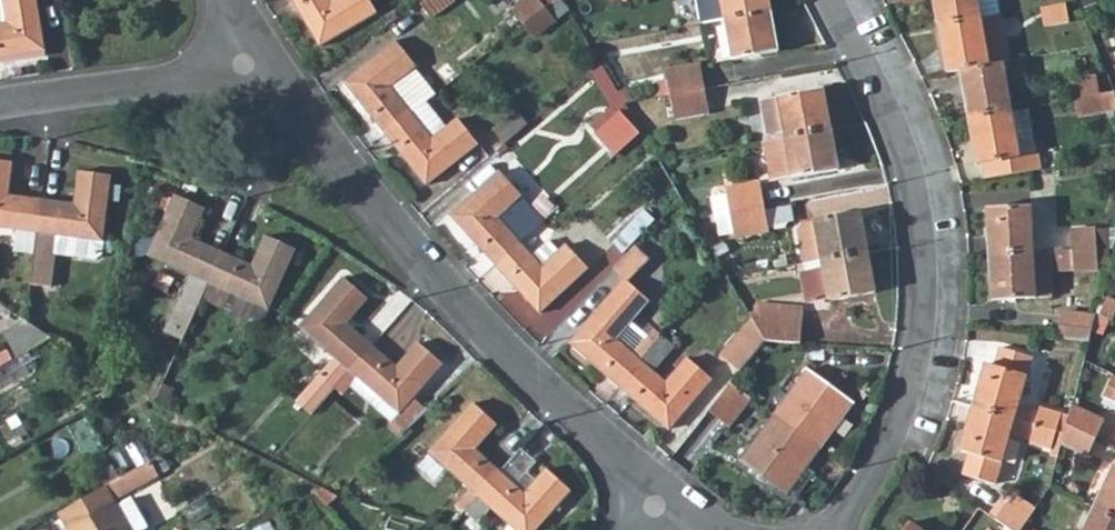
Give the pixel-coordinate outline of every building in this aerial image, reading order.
[(46,54),(37,0),(0,0),(0,60),(46,54)] [(319,46),(375,13),(368,0),(291,0),(319,46)] [(514,7),(527,23),(549,5),(545,0),(524,0),(514,7)] [(770,0),(707,0),(712,23),(728,20),(772,12),(770,0)] [(938,23),(1001,12),(999,0),(934,0),(938,23)] [(1068,21),(1064,0),(1041,4),(1045,26),(1068,21)] [(558,17),(549,5),(527,23),(536,34),(558,17)] [(728,20),(735,58),(780,51),(772,12),(728,20)] [(1001,12),(938,23),(947,71),(961,69),(1002,61),(1009,59),(1001,12)] [(436,95),(395,42),(345,81),(385,135),(430,99),(436,95)] [(961,69),(969,115),(1010,108),(1002,61),(961,69)] [(670,96),(706,89),(701,67),(666,72),(670,96)] [(1095,76),(1072,80),(1075,96),(1097,93),(1095,76)] [(674,120),(710,114),(706,89),(670,96),(674,120)] [(1097,93),(1100,109),(1114,106),(1114,89),(1097,93)] [(831,130),(824,90),(766,101),(772,130),(786,128),(788,138),(831,130)] [(1077,113),(1100,109),(1097,93),(1075,96),(1077,113)] [(385,135),(424,186),(477,146),(456,120),(451,124),(430,99),(385,135)] [(1029,148),(1032,171),(1042,169),(1030,104),(1022,106),(1026,135),(1014,137),(1017,150),(1029,148)] [(969,115),(977,163),(982,162),(985,179),(1032,171),(1029,148),(1017,150),(1014,137),(1026,135),(1022,106),(1010,108),(969,115)] [(622,151),(641,133),(630,114),(607,136),(622,151)] [(494,135),(503,146),(526,127),(516,115),(494,135)] [(767,142),(773,175),(794,171),(796,177),(839,169),(831,130),(788,138),(767,142)] [(12,195),(16,163),(0,161),(0,227),(17,229),(15,247),(38,249),(44,199),(12,195)] [(34,281),(52,283),(56,251),(58,234),(104,240),(113,176),(81,171),(77,203),(44,199),(38,249),(34,281)] [(544,223),(500,173),(451,217),(496,268),(519,246),(544,223)] [(732,215),(765,208),(761,186),(728,192),(732,215)] [(222,251),(191,237),(205,208),(176,194),(147,253),(191,273),(167,328),(183,335),(200,297),(207,282),(222,251)] [(736,238),(770,232),(765,208),(732,215),(736,238)] [(1034,252),(1030,210),(990,213),(993,255),(1034,252)] [(868,253),(861,213),(817,221),(818,224),(825,262),(868,253)] [(825,262),(818,224),(800,227),(807,265),(825,262)] [(1071,230),(1072,250),(1108,247),(1107,227),(1071,230)] [(104,240),(58,234),(56,251),(96,256),(102,251),(104,240)] [(263,319),(267,309),(294,249),(265,235),(251,265),(222,251),(207,282),(225,290),(218,306),(256,322),(263,319)] [(496,268),(540,315),(590,271),(568,247),(564,249),(552,235),(528,256),(519,246),(496,268)] [(1034,252),(993,255),(996,304),(1055,299),(1052,267),(1073,265),(1073,270),(1099,268),(1098,263),(1111,262),(1114,247),(1108,247),(1072,250),(1034,252)] [(614,270),(625,280),(569,344),(620,388),(664,339),(668,334),(655,323),(629,352),(616,339),(649,302),(629,283),(648,262),(635,249),(614,270)] [(868,253),(825,262),(807,265),(814,303),(832,299),(832,301),(842,300),(876,294),(868,253)] [(336,356),(298,397),(313,410),(337,383),(350,370),(371,346),(347,323),(369,299),(345,277),(301,326),(336,356)] [(207,282),(200,297),(218,306),(225,290),(207,282)] [(1098,315),(1114,323),(1114,303),(1107,298),(1098,315)] [(745,305),(751,317),(804,320),(805,309),(745,305)] [(1062,338),(1090,341),(1095,319),(1064,316),(1062,338)] [(804,320),(751,317),(752,319),(766,342),(802,345),(804,320)] [(740,375),(766,342),(752,319),(720,359),(740,375)] [(25,321),(7,330),(21,355),(50,339),(49,338),(28,323),(25,321)] [(654,373),(674,349),(664,339),(620,388),(670,430),(712,381),(689,361),(667,384),(654,373)] [(421,418),(408,405),(443,366),(418,342),(394,367),(371,346),(350,370),(399,415),(384,431),(396,442),(421,418)] [(1069,418),(1035,408),(1034,415),(1018,410),(1033,358),(1001,349),(996,368),(986,366),(973,410),(1064,435),(1067,424),(1069,418)] [(399,415),(350,370),(337,383),(346,391),(353,384),(392,421),(399,415)] [(854,404),(809,371),(775,417),(820,450),(854,404)] [(711,411),(730,426),(751,399),(732,385),(711,411)] [(478,449),(499,425),(477,405),(433,452),(471,488),(460,500),(468,509),(502,472),(478,449)] [(1087,433),(1094,419),(1071,408),(1069,418),(1067,424),(1087,433)] [(973,410),(961,454),(972,457),(966,478),(998,486),(1012,431),(1029,435),(1027,442),(1048,448),(1050,438),(1063,442),(1063,440),(1064,435),(973,410)] [(742,461),(786,496),(820,450),(775,417),(742,461)] [(1080,449),(1087,433),(1067,424),(1064,435),(1063,440),(1080,449)] [(538,463),(524,450),(502,472),(517,486),(538,463)] [(161,474),(153,460),(118,480),(58,513),(67,529),(138,529),(144,527),(126,494),(161,474)] [(1097,508),(1114,517),(1114,469),(1097,508)] [(526,495),(517,486),(502,472),(468,509),(480,519),(492,508),(516,529),(538,529),(573,493),(548,471),(526,495)] [(1008,529),(1021,529),(1035,510),(1016,498),(1010,508),(1008,507),(997,523),(1008,529)] [(1097,508),(1086,529),(1114,529),(1114,517),(1097,508)]
